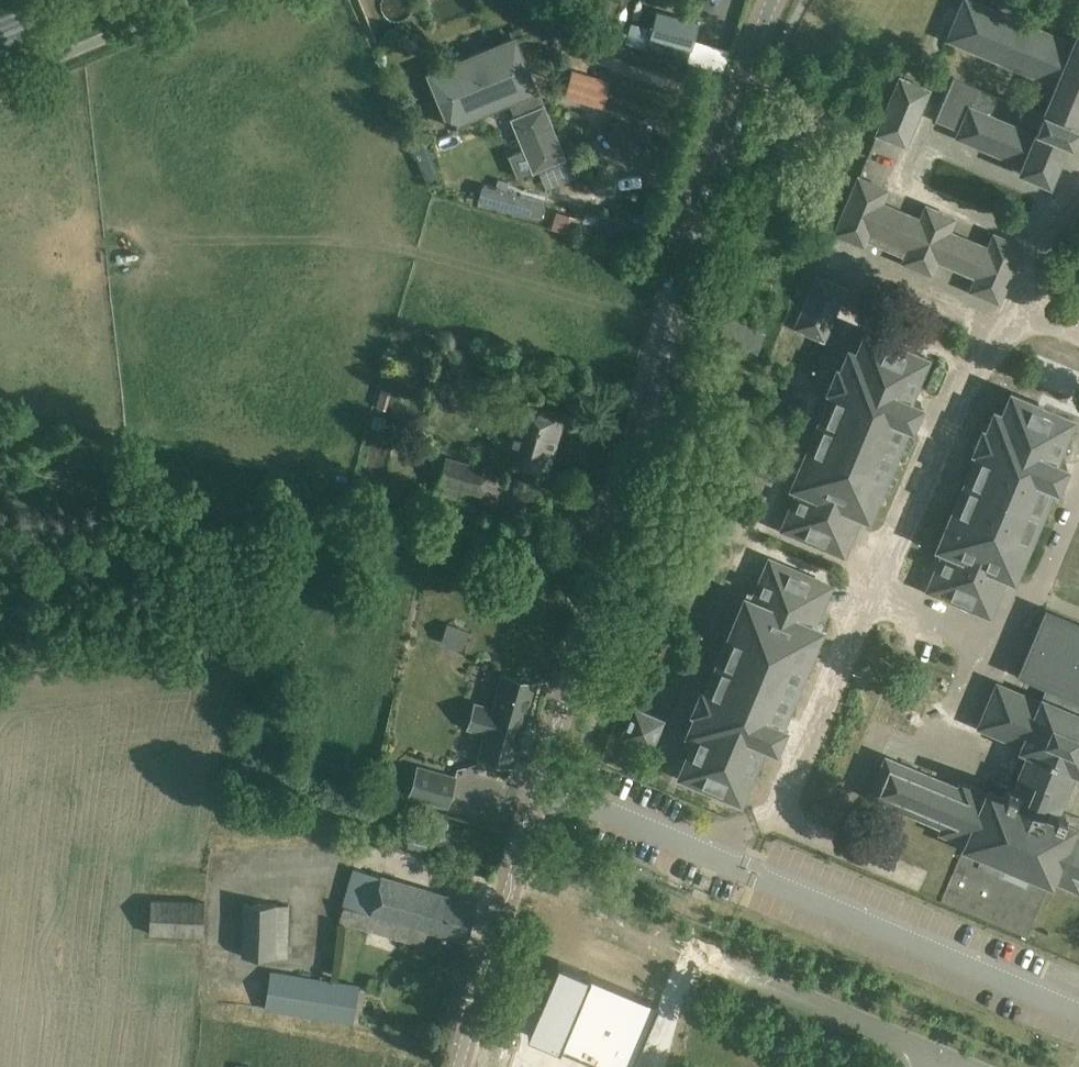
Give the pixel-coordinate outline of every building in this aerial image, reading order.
[(1073,43),(971,0),(964,0),(948,38),(1057,83),(1045,111),(1044,110),(1042,113),(953,77),(935,119),(960,129),(958,135),(1017,160),(1014,166),(1049,181),(1067,139),(1071,141),(1078,124),(1076,124),(1078,117),(1078,30),(1073,43)] [(651,28),(649,38),(690,49),(691,49),(698,22),(656,10),(651,28)] [(595,16),(591,31),(612,38),(616,22),(595,16)] [(514,37),(428,73),(450,125),(509,100),(516,117),(512,119),(524,148),(508,155),(517,177),(533,170),(564,157),(514,37)] [(560,94),(601,106),(609,78),(568,67),(560,94)] [(905,145),(928,89),(900,77),(877,133),(905,145)] [(610,120),(608,138),(651,145),(653,127),(610,120)] [(886,188),(878,185),(858,176),(835,232),(863,244),(869,230),(909,247),(903,261),(931,273),(937,259),(976,276),(971,289),(999,301),(1022,245),(994,233),(988,247),(948,231),(954,217),(926,205),(920,219),(881,202),(886,188)] [(481,180),(477,196),(539,214),(544,197),(481,180)] [(594,234),(639,247),(645,229),(600,216),(594,234)] [(823,338),(844,287),(817,275),(795,326),(823,338)] [(717,340),(753,356),(763,333),(727,317),(717,340)] [(925,356),(886,339),(866,331),(857,352),(849,349),(841,368),(837,366),(827,388),(832,390),(792,483),(800,487),(783,527),(843,552),(860,512),(867,515),(907,421),(911,423),(920,401),(908,396),(925,356)] [(946,548),(929,588),(989,613),(1005,573),(1013,576),(1052,483),(1057,485),(1066,462),(1054,457),(1071,417),(1011,392),(1002,414),(995,410),(987,429),(982,427),(973,449),(978,451),(938,545),(946,548)] [(505,459),(547,472),(563,414),(521,402),(505,459)] [(481,494),(488,469),(446,456),(435,492),(455,497),(457,487),(481,494)] [(829,584),(790,567),(770,559),(753,599),(745,596),(706,690),(701,688),(692,710),(696,712),(688,731),(696,734),(680,772),(740,797),(764,740),(776,745),(785,723),(781,721),(820,628),(812,624),(829,584)] [(1047,686),(1041,701),(997,682),(978,725),(1023,744),(1022,747),(1030,750),(1014,789),(1006,785),(1002,795),(989,789),(987,793),(962,783),(960,787),(885,756),(869,794),(944,825),(942,830),(967,841),(942,901),(1027,936),(1052,876),(1078,887),(1078,884),(1078,832),(1072,829),(1074,825),(1061,820),(1065,810),(1057,807),(1073,768),(1078,771),(1078,621),(1045,606),(1016,673),(1047,686)] [(442,622),(437,642),(459,649),(465,628),(442,622)] [(535,682),(514,676),(503,673),(494,704),(479,700),(472,725),(487,729),(479,755),(512,764),(535,682)] [(634,708),(623,735),(650,747),(662,720),(634,708)] [(456,777),(417,765),(408,794),(448,806),(456,777)] [(433,830),(411,825),(405,852),(426,857),(433,830)] [(477,903),(353,867),(338,920),(423,945),(427,929),(466,940),(477,903)] [(150,900),(149,934),(203,936),(203,935),(204,901),(150,900)] [(287,957),(288,903),(243,903),(242,955),(287,957)] [(557,960),(527,1032),(608,1066),(631,1066),(659,1002),(557,960)] [(270,971),(264,1008),(353,1022),(359,985),(270,971)]
